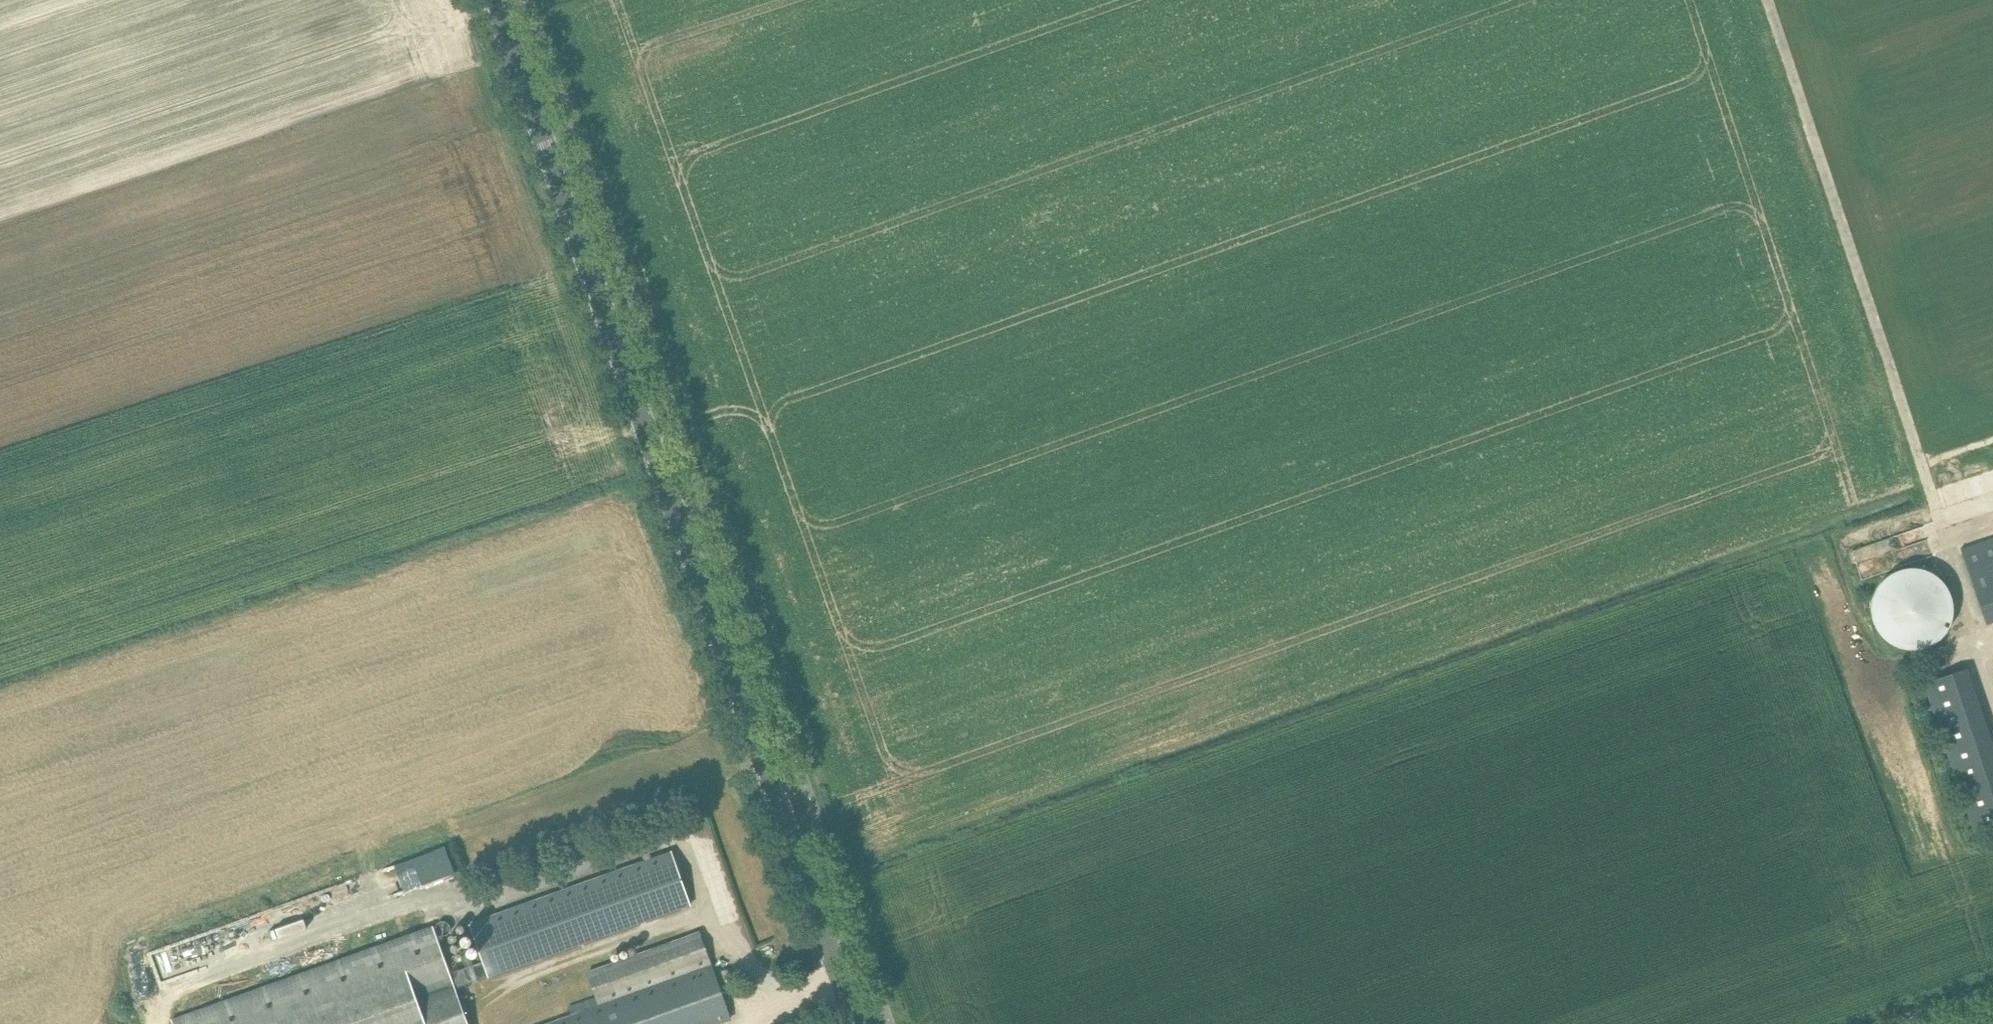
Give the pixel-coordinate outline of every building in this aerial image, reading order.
[(1958,544),(1977,619),(1992,615),(1992,535),(1958,544)] [(1950,631),(1928,561),(1865,580),(1887,651),(1950,631)] [(1951,781),(1968,777),(1978,812),(1992,808),(1992,758),(1968,666),(1923,677),(1951,781)] [(171,1020),(173,1023),(468,1023),(455,988),(489,976),(671,912),(690,905),(671,852),(652,858),(470,923),(484,961),(450,973),(433,926),(171,1020)] [(730,1019),(711,966),(699,932),(588,972),(597,998),(600,1005),(574,1015),(548,1023),(716,1023),(730,1019)]
